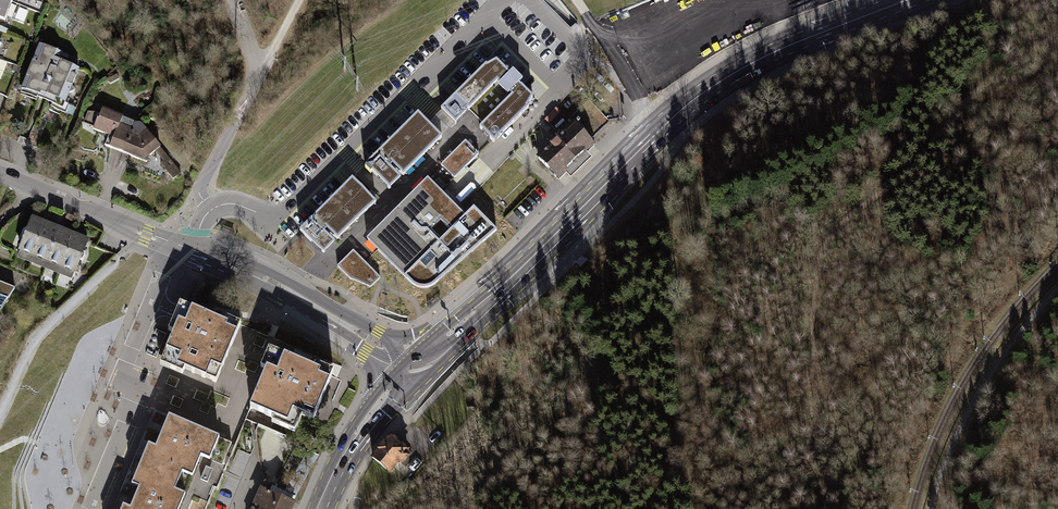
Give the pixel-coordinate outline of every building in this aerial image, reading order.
[(7,0),(0,0),(0,18),(5,20),(6,16),(12,19),(17,7),(11,4),(12,2),(7,0)] [(68,56),(40,45),(22,90),(38,96),(38,97),(53,103),(53,102),(64,107),(65,104),(69,94),(74,92),(72,86),(79,69),(65,64),(68,56)] [(486,65),(441,109),(442,110),(455,123),(456,124),(469,111),(508,72),(497,61),(487,66),(486,65)] [(533,97),(508,72),(469,111),(477,118),(481,123),(478,126),(494,143),(529,108),(528,107),(533,97)] [(38,96),(22,90),(20,94),(36,100),(38,97),(38,96)] [(64,107),(53,102),(53,103),(50,111),(60,115),(61,112),(65,113),(69,105),(65,104),(64,107)] [(555,133),(559,138),(538,158),(557,178),(564,171),(586,151),(593,144),(589,140),(606,123),(587,103),(555,133)] [(123,153),(131,133),(118,128),(122,118),(123,117),(102,109),(100,115),(96,113),(88,112),(84,123),(94,127),(93,129),(106,134),(105,136),(108,138),(105,146),(123,153)] [(455,123),(442,110),(436,116),(428,124),(441,137),(449,129),(455,123)] [(564,115),(559,110),(547,122),(552,127),(564,115)] [(418,114),(366,165),(367,166),(365,168),(370,174),(372,172),(390,189),(400,179),(389,168),(393,165),(403,176),(442,138),(441,137),(428,124),(418,114)] [(134,125),(135,125),(133,123),(122,118),(118,128),(131,133),(134,125)] [(131,133),(123,153),(147,162),(149,156),(155,151),(160,147),(141,125),(140,124),(138,124),(136,125),(135,125),(134,125),(131,133)] [(465,141),(441,165),(454,178),(478,154),(465,141)] [(155,151),(164,162),(168,158),(160,147),(155,151)] [(586,151),(564,171),(571,178),(592,157),(586,151)] [(164,162),(161,164),(173,179),(181,173),(168,158),(164,162)] [(428,178),(367,239),(413,285),(414,286),(416,287),(418,288),(420,288),(422,289),(425,289),(427,288),(429,288),(432,287),(433,286),(497,231),(474,208),(469,212),(465,216),(443,194),(428,178)] [(376,202),(352,179),(300,230),(324,254),(334,244),(323,233),(327,230),(337,241),(376,202)] [(465,216),(469,212),(447,190),(443,194),(465,216)] [(46,225),(32,219),(27,231),(25,230),(24,231),(23,233),(22,235),(22,237),(24,238),(20,249),(21,250),(18,258),(31,262),(46,225)] [(60,230),(46,225),(31,262),(33,263),(36,256),(48,261),(60,230)] [(221,231),(232,236),(234,232),(223,227),(221,231)] [(73,236),(60,230),(48,261),(60,265),(57,273),(58,273),(73,236)] [(88,241),(73,236),(58,273),(71,278),(74,271),(76,272),(80,260),(82,261),(84,259),(85,258),(85,255),(85,253),(83,253),(88,241)] [(353,253),(337,268),(350,281),(370,289),(380,279),(353,253)] [(587,259),(585,257),(582,256),(576,263),(576,265),(578,268),(581,268),(587,262),(587,259)] [(15,289),(0,283),(0,311),(15,289)] [(178,322),(185,306),(180,304),(176,313),(173,320),(178,322)] [(215,319),(185,306),(178,322),(173,320),(168,331),(173,333),(164,356),(174,361),(170,370),(182,375),(184,370),(216,383),(241,324),(228,318),(226,323),(215,319)] [(226,323),(228,318),(217,314),(215,319),(226,323)] [(313,344),(315,341),(305,335),(303,338),(313,344)] [(268,350),(265,358),(270,360),(274,352),(268,350)] [(313,420),(334,371),(320,366),(318,371),(310,367),(274,352),(270,360),(265,358),(261,369),(266,371),(250,408),(273,418),(285,423),(283,428),(295,433),(302,415),(313,420)] [(174,361),(164,356),(160,365),(170,370),(174,361)] [(318,371),(320,366),(312,362),(310,367),(318,371)] [(169,416),(154,410),(113,508),(120,508),(138,464),(151,433),(159,436),(164,423),(166,424),(169,416)] [(219,437),(169,416),(166,424),(164,423),(159,436),(151,433),(138,464),(179,481),(182,472),(192,477),(201,456),(210,460),(219,437)] [(271,423),(283,428),(285,423),(273,418),(271,423)] [(391,435),(372,457),(389,471),(398,460),(402,463),(411,452),(391,435)] [(310,451),(293,482),(299,485),(318,455),(310,451)] [(120,508),(179,508),(185,494),(175,490),(179,481),(138,464),(120,508)] [(209,479),(213,470),(206,467),(202,476),(209,479)] [(293,502),(300,486),(299,485),(293,482),(279,475),(270,492),(261,488),(258,495),(260,496),(254,508),(290,508),(293,502)] [(183,508),(189,508),(193,499),(187,497),(183,508)]
